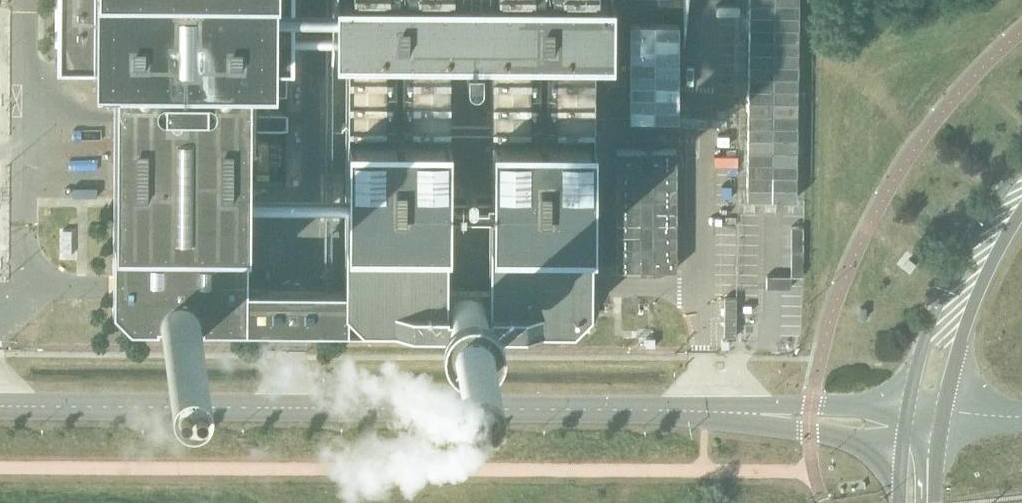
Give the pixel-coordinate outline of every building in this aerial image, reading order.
[(347,321),(347,282),(246,282),(246,180),(246,92),(278,92),(286,92),(286,58),(286,53),(290,53),(291,0),(55,0),(54,52),(114,52),(113,271),(112,303),(129,321),(157,321),(157,318),(160,318),(162,321),(163,323),(165,325),(167,327),(170,329),(173,330),(176,331),(180,331),(182,330),(185,330),(188,328),(191,327),(193,325),(194,324),(195,323),(196,321),(197,318),(201,318),(201,321),(347,321)] [(331,39),(346,39),(345,118),(345,126),(347,282),(347,321),(445,323),(445,320),(448,320),(450,323),(451,324),(453,327),(456,329),(459,331),(461,331),(464,332),(466,332),(470,332),(472,332),(474,331),(477,330),(480,328),(482,325),(483,324),(485,321),(488,321),(488,324),(571,324),(590,306),(590,275),(591,128),(591,30),(606,30),(606,0),(331,0),(331,39)] [(628,24),(628,119),(676,120),(676,25),(676,24),(628,24)] [(615,268),(675,268),(676,148),(615,147),(615,268)]
